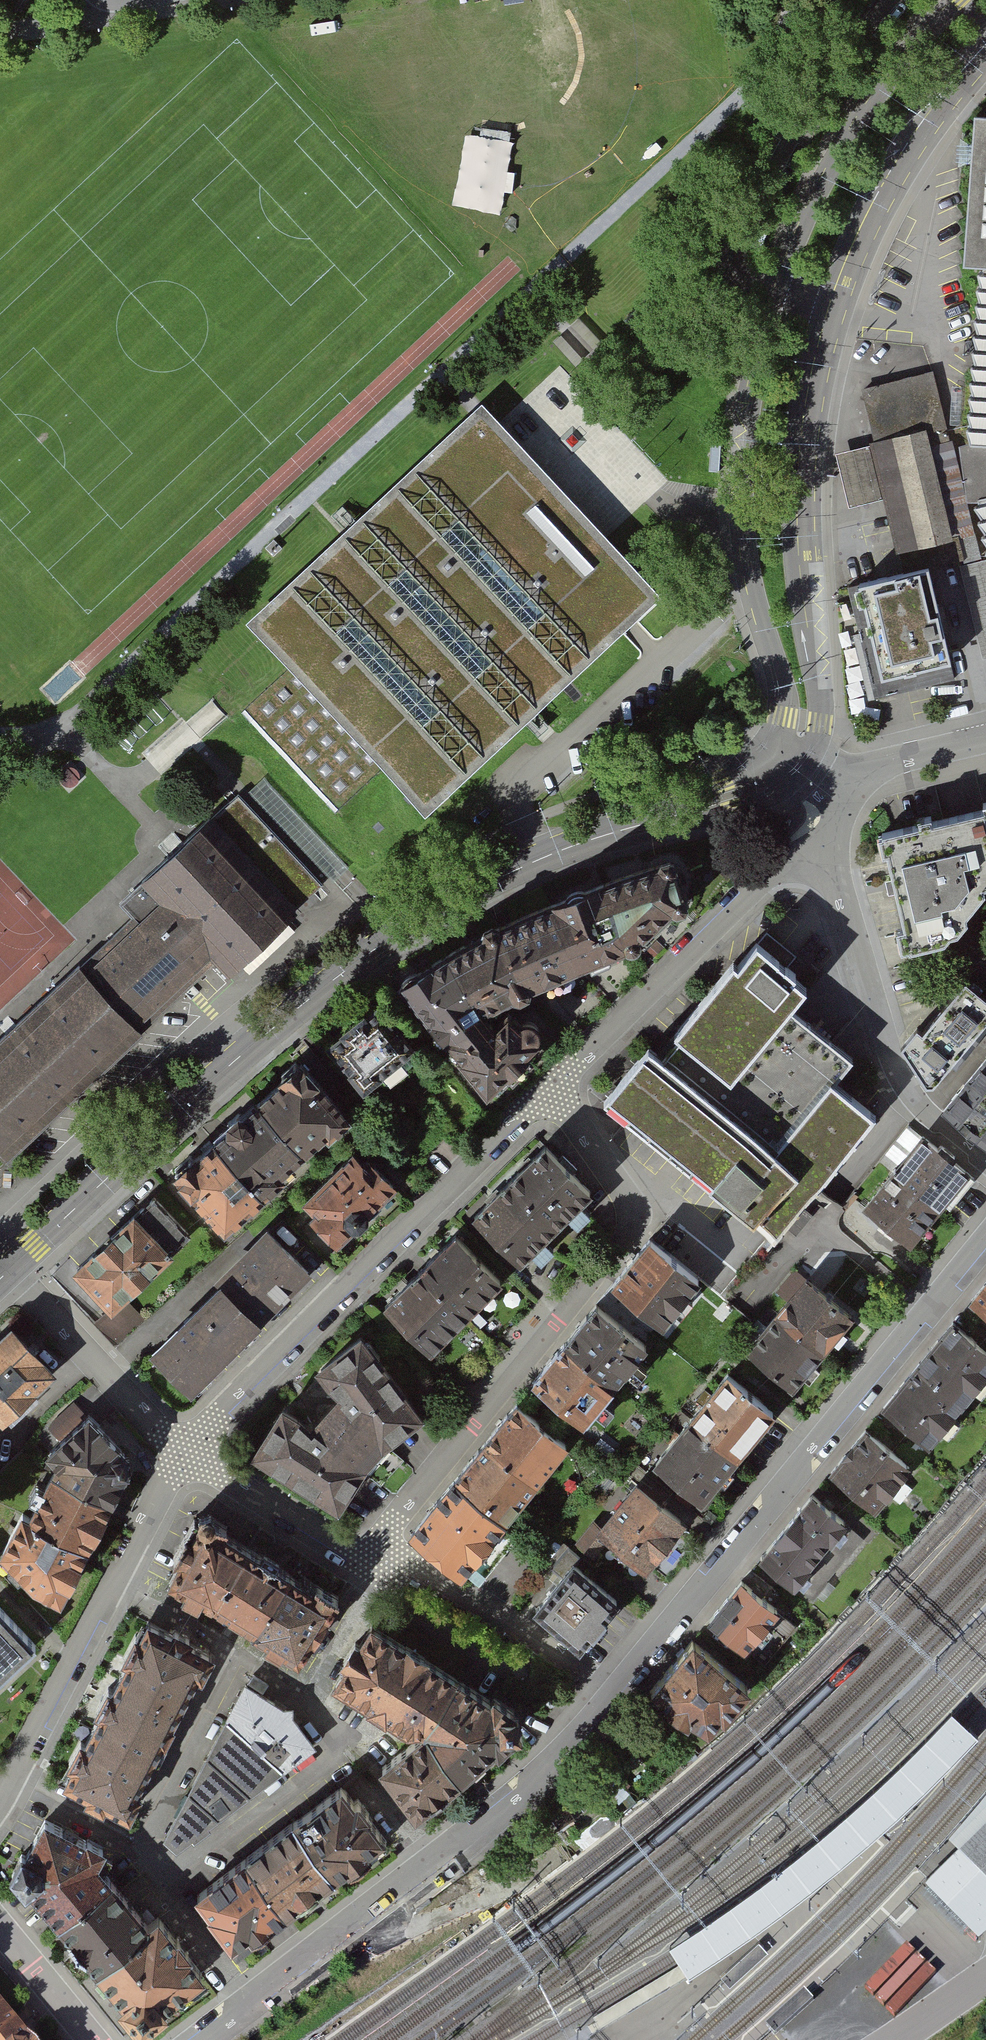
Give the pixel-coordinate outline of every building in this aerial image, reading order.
[(567,8),(596,6),(595,0),(566,0),(567,8)] [(963,269),(983,270),(985,271),(985,119),(974,118),(963,269)] [(970,447),(985,448),(985,271),(983,270),(970,447)] [(874,438),(869,439),(869,441),(883,496),(896,549),(953,536),(927,430),(947,426),(933,369),(862,386),(874,438)] [(474,418),(234,632),(423,840),(660,617),(474,418)] [(848,504),(883,496),(869,441),(835,450),(848,504)] [(977,500),(985,537),(985,498),(977,500)] [(930,568),(845,587),(869,700),(902,693),(955,681),(930,568)] [(73,772),(67,766),(63,768),(60,771),(59,776),(61,780),(64,784),(68,785),(73,784),(77,781),(78,777),(73,772)] [(349,865),(264,776),(256,784),(248,791),(333,880),(340,874),(349,865)] [(0,1038),(0,1156),(206,971),(217,983),(324,887),(235,788),(139,873),(160,896),(0,1038)] [(874,829),(879,851),(887,853),(895,889),(903,924),(895,926),(902,947),(941,939),(983,886),(985,885),(985,801),(874,829)] [(482,924),(402,980),(489,1089),(537,1052),(542,1033),(535,1013),(509,1010),(488,1021),(476,1004),(623,943),(682,896),(669,852),(589,880),(584,869),(544,887),(548,898),(482,924)] [(623,1059),(595,1093),(754,1225),(846,1114),(808,1082),(829,1057),(772,1010),(788,992),(730,944),(659,1030),(672,1040),(643,1075),(623,1059)] [(900,1048),(916,1076),(925,1092),(932,1090),(936,1085),(985,1027),(985,1004),(965,986),(922,1035),(917,1030),(900,1048)] [(370,997),(321,1036),(359,1083),(408,1044),(370,997)] [(294,1053),(169,1170),(220,1225),(346,1108),(294,1053)] [(947,1107),(985,1138),(985,1059),(947,1107)] [(352,1133),(292,1195),(338,1240),(398,1177),(352,1133)] [(903,1133),(847,1207),(901,1247),(957,1174),(929,1153),(903,1133)] [(545,1147),(476,1220),(523,1264),(592,1192),(545,1147)] [(271,1211),(220,1262),(270,1311),(320,1260),(271,1211)] [(132,1216),(70,1277),(107,1314),(113,1320),(129,1304),(174,1259),(132,1216)] [(441,1229),(361,1306),(407,1353),(487,1277),(441,1229)] [(649,1241),(611,1286),(661,1328),(699,1282),(649,1241)] [(215,1273),(143,1345),(189,1390),(261,1318),(215,1273)] [(841,1316),(794,1277),(763,1314),(810,1353),(841,1316)] [(970,1305),(985,1318),(985,1284),(970,1305)] [(107,1314),(96,1324),(117,1348),(145,1322),(129,1304),(113,1320),(107,1314)] [(596,1305),(532,1383),(583,1424),(646,1346),(596,1305)] [(810,1353),(763,1314),(732,1352),(779,1391),(810,1353)] [(13,1322),(0,1334),(0,1422),(2,1420),(10,1429),(65,1377),(13,1322)] [(954,1327),(917,1370),(961,1407),(985,1379),(985,1355),(954,1327)] [(264,1427),(251,1461),(339,1519),(365,1475),(386,1452),(423,1423),(360,1340),(317,1373),(336,1405),(307,1430),(285,1410),(264,1427)] [(961,1407),(917,1370),(880,1413),(926,1450),(961,1407)] [(755,1412),(706,1374),(671,1419),(719,1457),(755,1412)] [(130,1456),(82,1405),(43,1443),(55,1460),(0,1536),(3,1552),(37,1585),(65,1595),(130,1456)] [(518,1408),(408,1537),(456,1578),(566,1449),(518,1408)] [(719,1457),(671,1419),(635,1464),(684,1502),(719,1457)] [(864,1432),(829,1476),(877,1513),(911,1469),(864,1432)] [(624,1482),(582,1534),(629,1572),(671,1520),(624,1482)] [(858,1535),(812,1499),(785,1534),(831,1570),(858,1535)] [(298,1672),(339,1600),(204,1523),(168,1584),(185,1594),(179,1604),(298,1672)] [(831,1570),(785,1534),(757,1568),(807,1603),(831,1570)] [(555,1561),(515,1607),(558,1645),(598,1598),(555,1561)] [(743,1583),(709,1620),(744,1652),(778,1615),(743,1583)] [(37,1645),(0,1605),(0,1679),(37,1645)] [(212,1655),(143,1621),(62,1786),(131,1819),(212,1655)] [(422,1739),(376,1774),(400,1805),(415,1825),(469,1782),(518,1742),(516,1730),(513,1715),(377,1635),(344,1661),(337,1694),(422,1739)] [(693,1642),(652,1687),(706,1735),(746,1690),(693,1642)] [(277,1708),(234,1681),(152,1838),(164,1852),(301,1747),(277,1708)] [(701,1925),(669,1946),(689,1977),(721,1955),(752,1934),(783,1912),(811,1889),(841,1864),(869,1840),(897,1815),(925,1790),(952,1763),(978,1736),(961,1720),(952,1710),(925,1738),(898,1764),(873,1789),(845,1814),(817,1838),(789,1860),(761,1882),(730,1904),(701,1925)] [(370,1824),(344,1788),(295,1823),(340,1885),(389,1849),(370,1824)] [(948,1835),(985,1872),(985,1790),(948,1835)] [(340,1885),(295,1823),(238,1863),(287,1929),(292,1923),(307,1911),(340,1885)] [(107,1852),(48,1824),(14,1871),(16,1889),(22,1899),(31,1892),(119,2001),(109,2008),(131,2036),(204,1980),(187,1962),(99,1869),(107,1852)] [(287,1929),(238,1863),(196,1896),(214,1924),(238,1961),(287,1929)] [(768,1951),(759,1941),(720,1976),(730,1986),(768,1951)] [(813,2000),(804,1989),(765,2024),(775,2035),(813,2000)] [(0,2008),(0,2039),(22,2039),(25,2037),(0,2008)]
